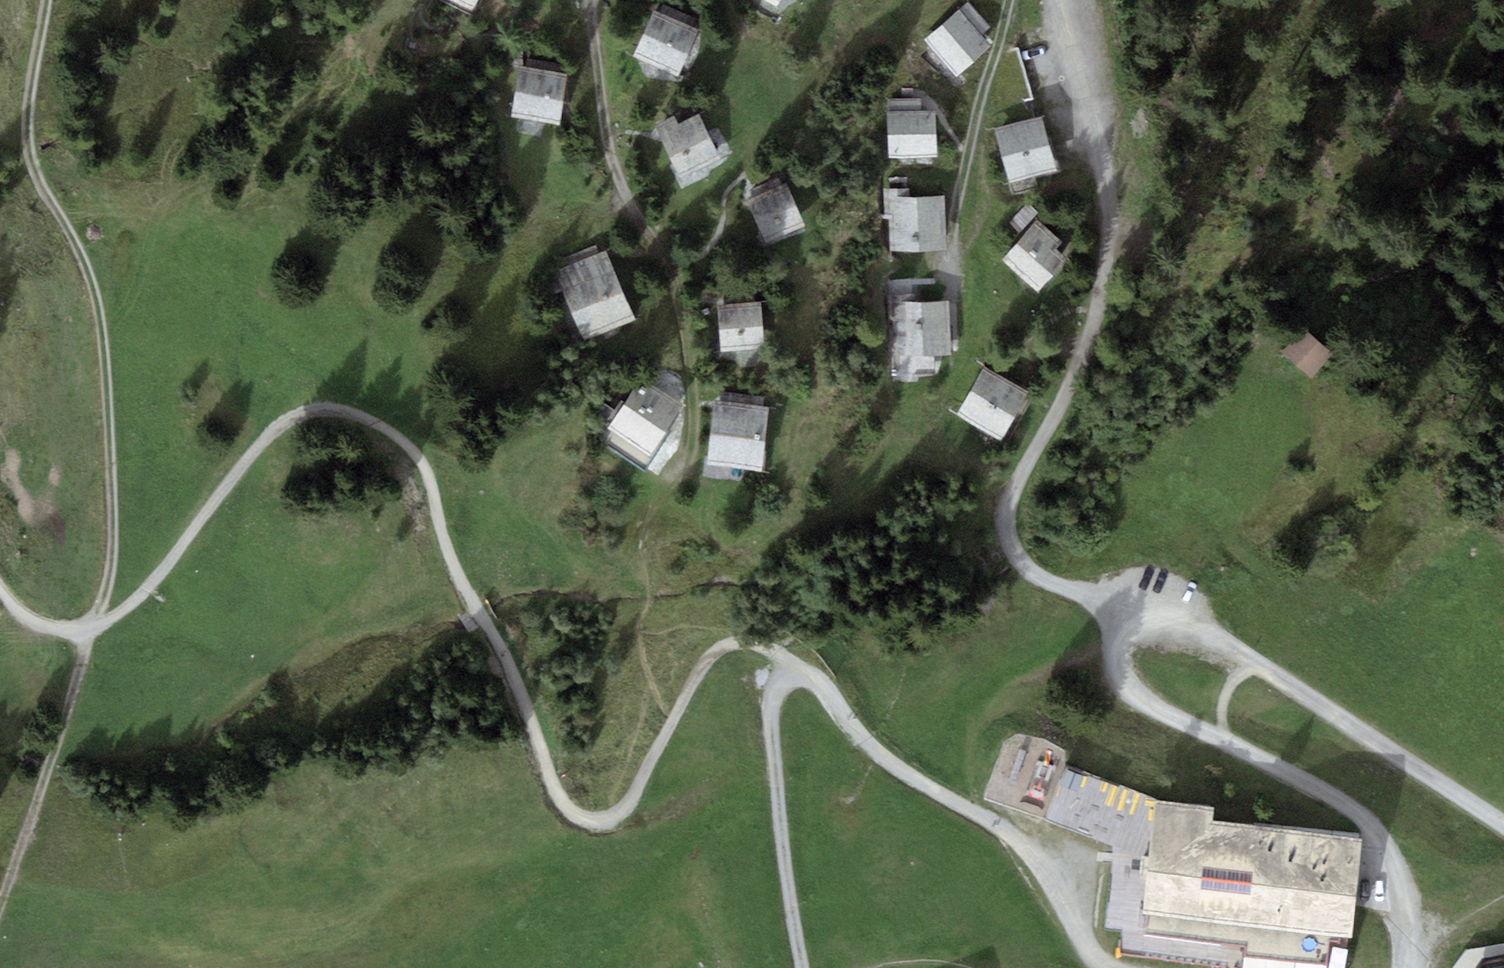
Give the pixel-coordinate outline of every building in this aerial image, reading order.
[(467,7),(472,9),(476,0),(453,0),(467,7)] [(989,27),(968,3),(926,40),(958,75),(991,46),(981,34),(989,27)] [(652,10),(633,56),(678,75),(697,29),(652,10)] [(1001,109),(1033,99),(1019,47),(986,57),(1001,109)] [(519,66),(512,114),(558,121),(565,73),(519,66)] [(920,99),(887,100),(890,157),(937,155),(935,109),(921,110),(920,99)] [(674,117),(656,126),(681,176),(720,157),(698,114),(677,124),(674,117)] [(1040,119),(996,130),(1009,182),(1053,171),(1040,119)] [(805,226),(786,183),(748,200),(767,243),(805,226)] [(947,194),(893,197),(895,250),(950,247),(947,194)] [(1036,222),(1002,261),(1038,291),(1067,258),(1054,247),(1059,241),(1036,222)] [(635,319),(607,250),(554,271),(582,340),(635,319)] [(948,300),(900,300),(900,355),(948,355),(948,300)] [(760,302),(717,307),(722,349),(764,344),(760,302)] [(1334,355),(1304,329),(1284,351),(1314,378),(1334,355)] [(1027,391),(983,367),(957,413),(1001,438),(1027,391)] [(685,406),(639,378),(607,428),(653,457),(685,406)] [(765,405),(713,402),(708,467),(761,471),(765,405)] [(1213,809),(1158,802),(1143,931),(1245,943),(1244,954),(1327,964),(1330,935),(1349,937),(1361,838),(1212,820),(1213,809)]
